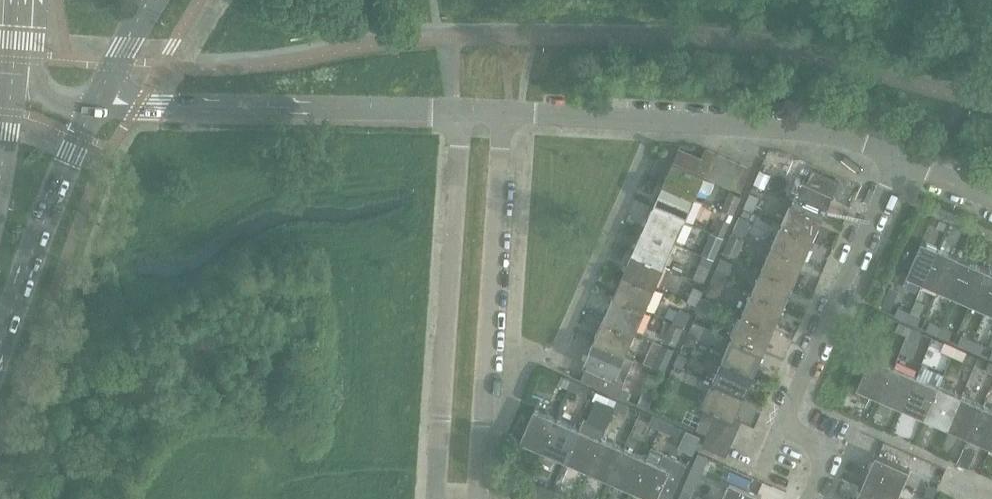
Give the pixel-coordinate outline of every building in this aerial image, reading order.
[(708,177),(718,153),(706,148),(696,171),(705,175),(705,176),(708,177)] [(719,182),(729,158),(718,153),(708,177),(719,182)] [(740,163),(729,158),(719,182),(730,187),(740,163)] [(674,161),(664,183),(696,197),(705,176),(705,175),(696,171),(674,161)] [(752,168),(740,163),(730,187),(742,192),(752,168)] [(824,215),(834,193),(802,179),(792,201),(824,215)] [(664,183),(654,206),(686,220),(696,197),(664,183)] [(732,192),(724,210),(734,214),(742,197),(732,192)] [(824,215),(792,201),(782,225),(814,239),(824,215)] [(654,206),(644,228),(676,242),(686,220),(654,206)] [(721,218),(714,232),(724,237),(730,222),(721,218)] [(814,239),(782,225),(772,247),(804,261),(814,239)] [(644,228),(634,251),(666,265),(676,242),(644,228)] [(908,275),(924,282),(939,248),(922,241),(908,275)] [(804,261),(772,247),(763,268),(795,282),(804,261)] [(954,255),(939,248),(924,282),(939,289),(954,255)] [(634,251),(624,273),(656,287),(666,265),(634,251)] [(970,261),(954,255),(939,289),(955,295),(970,261)] [(986,268),(970,261),(955,295),(971,303),(986,268)] [(795,282),(763,268),(753,291),(785,305),(795,282)] [(986,268),(971,303),(987,310),(991,298),(991,271),(986,268)] [(624,273),(614,296),(646,310),(656,287),(624,273)] [(785,305),(753,291),(743,314),(775,328),(785,305)] [(614,296),(604,318),(636,332),(646,310),(614,296)] [(897,313),(908,318),(911,310),(901,305),(897,313)] [(923,315),(911,310),(908,318),(919,323),(923,315)] [(775,328),(743,314),(733,337),(765,351),(775,328)] [(604,318),(594,340),(626,354),(636,332),(604,318)] [(929,327),(939,332),(943,324),(932,319),(929,327)] [(897,330),(908,335),(911,327),(900,322),(897,330)] [(954,329),(943,324),(939,332),(950,337),(954,329)] [(922,331),(911,327),(908,335),(918,339),(922,331)] [(960,341),(971,346),(975,338),(964,333),(960,341)] [(765,351),(733,337),(723,360),(755,374),(765,351)] [(986,343),(975,338),(971,346),(982,351),(986,343)] [(594,340),(584,364),(589,366),(584,377),(602,385),(619,393),(622,385),(634,358),(626,354),(594,340)] [(942,350),(953,355),(957,347),(945,342),(942,350)] [(967,351),(957,347),(953,355),(964,359),(967,351)] [(872,355),(871,358),(858,387),(881,397),(894,365),(872,355)] [(755,374),(723,360),(713,381),(745,395),(755,374)] [(917,375),(894,365),(881,397),(903,407),(917,375)] [(940,385),(917,375),(903,407),(926,417),(940,385)] [(559,384),(571,389),(574,381),(562,376),(559,384)] [(584,386),(574,381),(571,389),(581,393),(584,386)] [(745,395),(713,381),(703,405),(718,411),(714,420),(738,430),(742,421),(735,418),(745,395)] [(622,385),(619,393),(625,396),(629,388),(622,385)] [(962,395),(940,385),(926,417),(948,427),(962,395)] [(984,405),(962,395),(948,427),(971,437),(984,405)] [(608,396),(605,404),(616,409),(619,401),(608,396)] [(630,406),(619,401),(616,409),(626,413),(630,406)] [(984,405),(971,437),(991,446),(991,408),(984,405)] [(521,440),(544,450),(558,418),(535,408),(521,440)] [(738,430),(714,420),(703,415),(697,429),(708,434),(703,445),(727,456),(738,430)] [(649,423),(661,428),(664,421),(653,416),(649,423)] [(581,428),(558,418),(544,450),(567,460),(581,428)] [(589,470),(603,438),(608,428),(585,418),(581,428),(567,460),(589,470)] [(674,425),(664,421),(661,428),(671,433),(674,425)] [(691,432),(683,450),(694,454),(702,437),(691,432)] [(625,448),(603,438),(589,470),(611,480),(625,448)] [(648,458),(625,448),(611,480),(634,489),(648,458)] [(689,465),(663,454),(659,463),(648,458),(634,489),(656,498),(657,498),(659,496),(666,498),(674,498),(689,465)] [(876,455),(869,470),(904,486),(910,470),(876,455)] [(862,487),(890,498),(898,498),(904,486),(869,470),(862,487)] [(691,493),(696,482),(688,479),(683,489),(691,493)] [(723,498),(761,498),(762,496),(731,482),(723,498)] [(933,498),(938,488),(930,484),(925,495),(933,498)] [(857,498),(890,498),(862,487),(857,498)]
